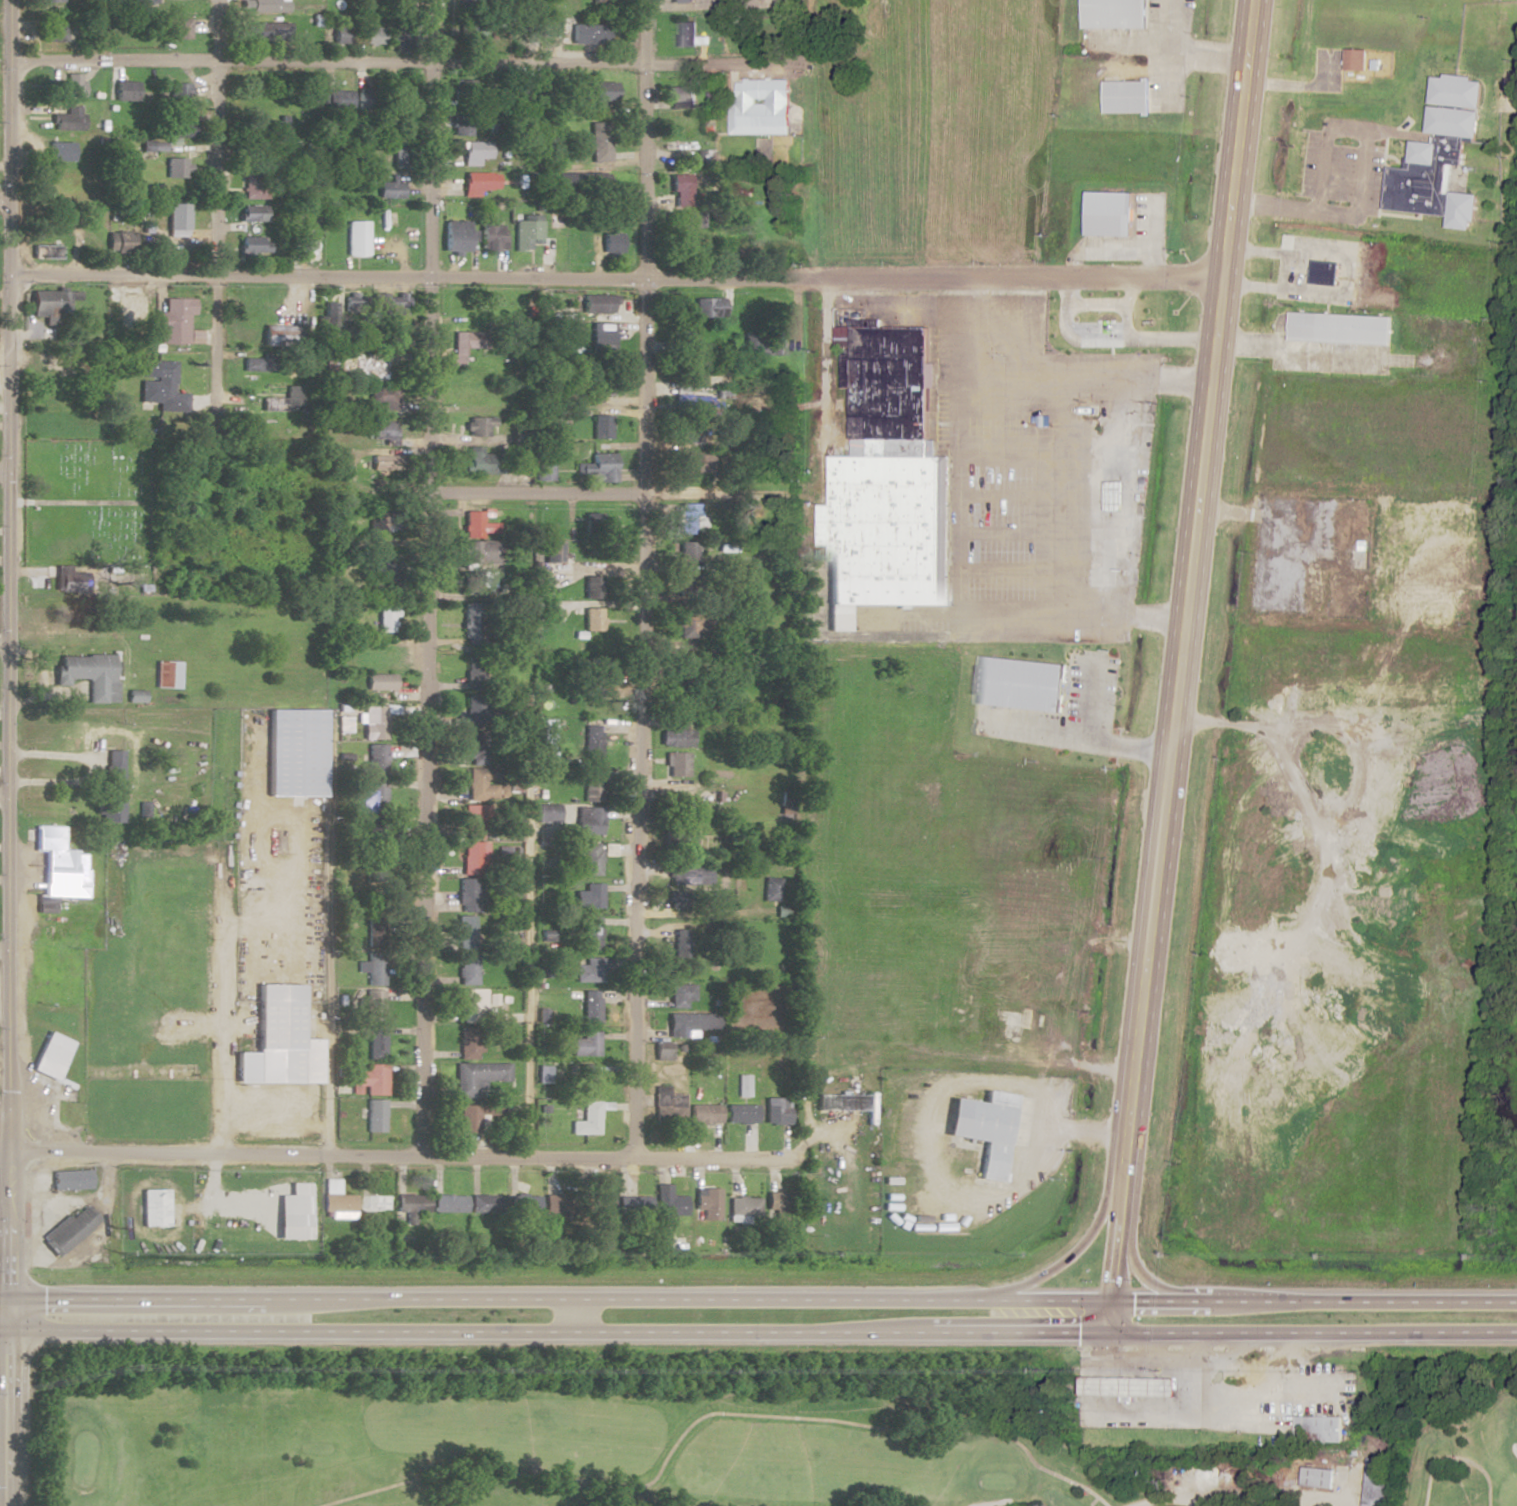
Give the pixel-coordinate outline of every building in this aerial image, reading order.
[(1081,27),(1081,0),(1145,0),(1145,27),(1081,27)] [(285,13),(285,1),(266,1),(266,13),(285,13)] [(394,43),(412,32),(401,13),(390,19),(395,28),(387,32),(394,43)] [(332,43),(350,43),(350,17),(332,17),(332,43)] [(38,42),(65,42),(65,24),(58,24),(58,18),(38,18),(38,42)] [(188,18),(158,18),(157,38),(188,38),(188,18)] [(254,37),(285,37),(285,21),(254,21),(254,37)] [(697,22),(676,22),(676,47),(697,47),(697,22)] [(606,24),(570,24),(570,43),(606,43),(606,24)] [(381,43),(381,27),(362,27),(362,43),(381,43)] [(1345,48),(1367,50),(1365,70),(1345,68),(1345,48)] [(53,81),(53,96),(82,96),(82,73),(65,73),(65,81),(53,81)] [(1388,166),(1383,206),(1447,214),(1445,226),(1469,229),(1471,221),(1475,221),(1478,194),(1445,190),(1448,164),(1461,165),(1464,140),(1474,140),(1481,81),(1432,75),(1425,130),(1433,130),(1431,140),(1411,139),(1409,168),(1388,166)] [(453,95),(472,95),(472,79),(453,79),(453,95)] [(788,79),(737,79),(737,98),(730,98),(730,134),(788,134),(788,79)] [(1103,81),(1148,80),(1149,113),(1103,114),(1103,81)] [(135,81),(114,81),(114,100),(135,100),(135,81)] [(591,81),(591,109),(613,109),(613,81),(591,81)] [(187,83),(167,83),(167,103),(187,103),(187,83)] [(695,86),(667,86),(667,108),(695,108),(695,86)] [(351,108),(351,89),(324,89),(324,108),(351,108)] [(408,107),(407,91),(391,92),(392,108),(408,107)] [(66,128),(81,128),(81,106),(66,106),(66,128)] [(469,135),(469,114),(451,114),(451,135),(469,135)] [(263,119),(263,140),(285,140),(285,119),(263,119)] [(192,123),(164,123),(164,136),(192,136),(192,123)] [(609,124),(590,124),(590,163),(609,163),(609,124)] [(163,151),(163,141),(140,141),(140,151),(163,151)] [(48,160),(71,160),(71,142),(48,142),(48,160)] [(488,142),(463,142),(463,166),(478,166),(478,159),(488,159),(488,142)] [(165,177),(187,177),(187,157),(165,157),(165,177)] [(266,198),(266,169),(244,169),(244,198),(266,198)] [(51,191),(81,191),(81,170),(51,170),(51,191)] [(478,197),(478,189),(496,189),(496,172),(463,172),(463,197),(478,197)] [(671,174),(671,208),(689,208),(689,174),(671,174)] [(377,197),(400,197),(400,175),(390,175),(390,181),(377,181),(377,197)] [(1085,191),(1132,191),(1131,236),(1085,236),(1085,191)] [(187,203),(168,203),(168,246),(187,246),(187,203)] [(263,204),(239,204),(239,221),(263,221),(263,204)] [(513,250),(530,250),(530,243),(540,243),(540,215),(513,215),(513,250)] [(346,221),(346,256),(367,256),(367,221),(346,221)] [(467,250),(467,221),(443,221),(443,250),(467,250)] [(505,250),(505,229),(494,229),(494,221),(480,221),(480,250),(505,250)] [(312,254),(312,229),(295,229),(295,254),(312,254)] [(106,231),(105,250),(133,251),(134,231),(106,231)] [(601,253),(620,253),(620,233),(601,233),(601,253)] [(266,254),(266,235),(239,235),(239,254),(266,254)] [(1312,260),(1338,262),(1336,285),(1310,282),(1312,260)] [(30,291),(30,312),(57,312),(57,291),(30,291)] [(406,318),(406,295),(371,295),(371,318),(406,318)] [(582,312),(612,312),(612,295),(582,295),(582,312)] [(366,297),(344,297),(344,322),(366,322),(366,297)] [(694,297),(694,316),(724,316),(724,297),(694,297)] [(154,311),(156,345),(191,343),(189,298),(162,298),(163,311),(154,311)] [(1289,312),(1391,318),(1390,345),(1289,339),(1289,312)] [(612,348),(612,322),(592,322),(592,348),(612,348)] [(835,326),(835,349),(841,349),(841,388),(851,388),(851,456),(935,456),(935,438),(928,438),(928,327),(835,326)] [(264,327),(264,347),(294,347),(294,327),(264,327)] [(462,354),(462,348),(483,348),(483,331),(453,331),(453,354),(462,354)] [(775,335),(765,335),(765,349),(775,349),(775,335)] [(242,371),(276,371),(276,358),(242,358),(242,371)] [(365,373),(365,381),(381,381),(381,358),(343,358),(343,373),(365,373)] [(172,407),(173,361),(140,360),(139,406),(172,407)] [(610,377),(588,382),(591,395),(613,390),(610,377)] [(396,386),(368,386),(367,402),(381,402),(381,410),(396,410),(396,386)] [(696,442),(696,414),(718,414),(718,402),(709,402),(709,397),(682,397),(682,418),(676,418),(677,442),(696,442)] [(610,438),(610,415),(591,415),(591,438),(610,438)] [(493,417),(464,417),(464,436),(488,436),(488,427),(493,427),(493,417)] [(393,442),(393,420),(369,420),(369,442),(393,442)] [(480,453),(480,447),(464,447),(464,473),(498,473),(498,453),(480,453)] [(598,482),(615,482),(615,453),(590,453),(590,474),(598,474),(598,482)] [(684,453),(684,472),(710,472),(710,453),(684,453)] [(851,456),(829,455),(828,505),(818,505),(817,546),(828,546),(828,629),(847,629),(847,604),(946,605),(947,456),(935,456),(851,456)] [(1104,482),(1104,512),(1123,512),(1122,481),(1104,482)] [(698,517),(698,503),(677,503),(677,533),(703,534),(703,517),(698,517)] [(482,511),(463,511),(463,537),(482,538),(482,511)] [(463,563),(489,563),(489,541),(463,541),(463,563)] [(542,561),(562,561),(562,542),(542,542),(542,561)] [(679,567),(695,567),(695,542),(679,542),(679,567)] [(388,580),(386,562),(374,563),(376,581),(388,580)] [(1306,565),(1330,566),(1329,602),(1305,600),(1306,565)] [(55,566),(55,591),(75,591),(75,566),(55,566)] [(481,599),(481,572),(464,572),(464,599),(481,599)] [(583,599),(601,599),(601,576),(583,576),(583,599)] [(482,603),(463,603),(463,642),(482,642),(482,603)] [(396,631),(397,605),(378,605),(378,631),(396,631)] [(678,613),(678,633),(690,633),(690,613),(678,613)] [(114,655),(54,655),(54,684),(67,684),(67,679),(88,679),(88,703),(114,703),(114,655)] [(467,655),(467,676),(486,676),(486,655),(467,655)] [(1068,665),(1061,731),(979,722),(986,656),(1068,665)] [(155,685),(169,685),(169,662),(155,662),(155,685)] [(364,691),(392,691),(392,674),(364,674),(364,691)] [(599,698),(599,676),(582,676),(582,698),(599,698)] [(486,764),(488,695),(465,695),(464,726),(469,726),(468,764),(486,764)] [(384,705),(362,705),(362,739),(384,739),(384,705)] [(266,709),(266,796),(323,796),(324,709),(266,709)] [(584,726),(584,758),(601,758),(601,726),(584,726)] [(692,726),(672,726),(672,729),(661,729),(661,747),(692,747),(692,726)] [(363,815),(384,815),(384,744),(363,744),(363,815)] [(103,823),(123,822),(122,751),(103,751),(103,823)] [(688,752),(667,752),(667,777),(688,777),(688,752)] [(494,769),(467,769),(467,800),(494,800),(494,769)] [(584,801),(601,801),(601,769),(584,769),(584,801)] [(464,805),(464,839),(483,839),(483,805),(464,805)] [(537,821),(557,821),(557,805),(537,805),(537,821)] [(603,834),(603,807),(576,807),(576,834),(603,834)] [(87,897),(88,852),(63,851),(63,827),(36,826),(36,850),(45,850),(44,895),(37,895),(36,913),(55,913),(56,896),(87,897)] [(464,875),(486,875),(486,842),(464,842),(464,875)] [(601,876),(601,843),(584,843),(584,876),(601,876)] [(705,886),(705,866),(689,866),(689,858),(670,858),(670,886),(705,886)] [(459,911),(478,911),(478,879),(459,879),(459,911)] [(584,910),(602,910),(602,883),(584,883),(584,910)] [(670,908),(687,908),(687,891),(670,891),(670,908)] [(458,949),(475,949),(475,916),(458,916),(458,949)] [(384,917),(368,917),(368,948),(384,948),(384,917)] [(604,919),(583,919),(583,949),(604,949),(604,919)] [(675,959),(691,959),(691,930),(675,930),(675,959)] [(367,985),(384,985),(384,952),(368,952),(368,961),(357,961),(357,972),(367,972),(367,985)] [(477,985),(477,955),(458,955),(458,985),(477,985)] [(575,982),(600,982),(600,963),(575,963),(575,982)] [(256,983),(256,1051),(235,1051),(235,1083),(321,1083),(321,1038),(301,1038),(301,983),(256,983)] [(670,985),(670,1008),(691,1008),(691,985),(670,985)] [(365,990),(365,1021),(383,1021),(383,990),(365,990)] [(496,991),(459,991),(459,1016),(496,1016),(496,991)] [(582,1023),(599,1023),(599,991),(582,991),(582,1023)] [(1015,1029),(1043,1029),(1043,1011),(1015,1011),(1015,1029)] [(699,1035),(699,1014),(669,1014),(669,1035),(699,1035)] [(368,1060),(385,1060),(385,1027),(368,1027),(368,1060)] [(459,1027),(459,1059),(480,1059),(480,1027),(459,1027)] [(48,1031),(31,1068),(57,1080),(74,1042),(48,1031)] [(599,1033),(571,1033),(571,1056),(599,1056),(599,1033)] [(476,1099),(476,1083),(509,1083),(509,1064),(455,1064),(455,1099),(476,1099)] [(387,1065),(367,1065),(367,1072),(351,1072),(351,1086),(367,1086),(367,1095),(387,1095),(387,1065)] [(582,1133),(598,1134),(598,1079),(583,1079),(582,1133)] [(683,1095),(668,1095),(668,1088),(655,1088),(655,1124),(683,1124),(683,1095)] [(983,1090),(1013,1095),(1000,1181),(977,1177),(983,1141),(945,1135),(951,1098),(981,1103),(983,1090)] [(867,1095),(816,1095),(816,1111),(867,1111),(867,1095)] [(790,1098),(766,1098),(766,1124),(790,1124),(790,1098)] [(385,1100),(367,1100),(367,1131),(385,1131),(385,1100)] [(458,1133),(478,1133),(478,1116),(502,1116),(502,1105),(458,1105),(458,1133)] [(689,1124),(722,1125),(722,1105),(690,1105),(689,1124)] [(757,1124),(757,1105),(727,1105),(727,1124),(757,1124)] [(53,1171),(53,1190),(91,1188),(91,1169),(53,1171)] [(330,1216),(354,1217),(354,1194),(340,1194),(340,1179),(324,1179),(324,1211),(330,1211),(330,1216)] [(655,1185),(655,1219),(683,1219),(683,1194),(672,1194),(672,1185),(655,1185)] [(142,1189),(142,1225),(167,1225),(167,1189),(142,1189)] [(788,1219),(788,1192),(766,1192),(766,1219),(788,1219)] [(360,1211),(392,1211),(392,1194),(360,1194),(360,1211)] [(428,1194),(397,1194),(397,1212),(408,1212),(408,1215),(428,1215),(428,1194)] [(502,1213),(502,1194),(470,1194),(470,1213),(502,1213)] [(719,1219),(719,1194),(699,1194),(699,1219),(719,1219)] [(465,1195),(433,1195),(433,1212),(465,1212),(465,1195)] [(540,1214),(540,1195),(513,1195),(513,1214),(540,1214)] [(552,1196),(552,1208),(561,1208),(560,1195),(552,1196)] [(589,1210),(595,1209),(597,1219),(615,1217),(613,1196),(587,1198),(589,1210)] [(727,1216),(758,1216),(758,1198),(727,1198),(727,1216)] [(85,1205),(70,1218),(67,1214),(41,1237),(57,1256),(98,1220),(85,1205)] [(1080,1374),(1080,1392),(1176,1394),(1177,1376),(1080,1374)] [(1342,1416),(1295,1416),(1295,1441),(1342,1441),(1342,1416)] [(1389,1459),(1367,1457),(1364,1505),(1386,1505),(1389,1459)] [(1332,1468),(1301,1467),(1301,1487),(1331,1488),(1332,1468)]
